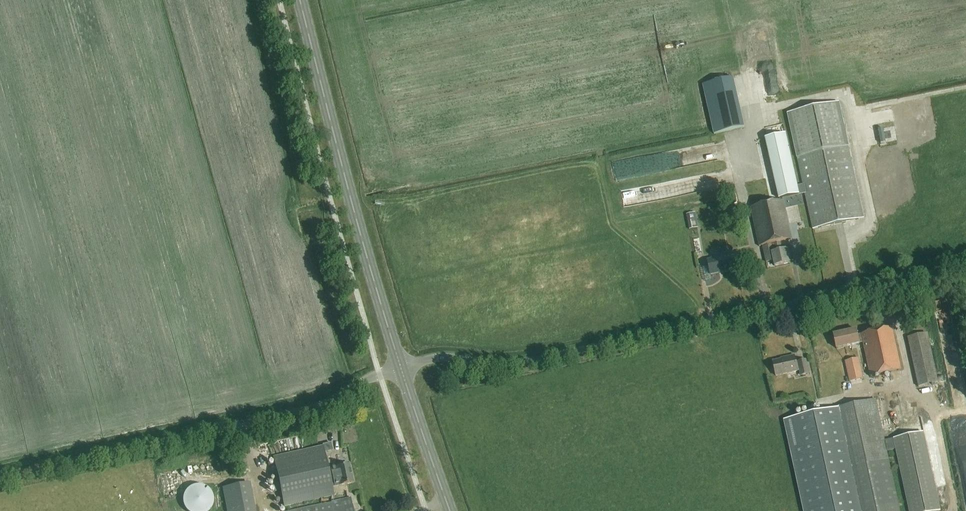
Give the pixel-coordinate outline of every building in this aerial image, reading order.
[(704,84),(714,133),(744,127),(733,77),(704,84)] [(795,175),(787,136),(767,140),(780,199),(781,201),(771,203),(766,178),(746,182),(759,246),(763,245),(766,262),(773,260),(775,266),(790,263),(788,253),(789,253),(787,242),(792,241),(785,208),(804,204),(801,194),(805,193),(813,228),(863,218),(848,147),(849,147),(839,102),(788,113),(797,158),(798,158),(803,184),(798,186),(795,175)] [(774,134),(786,132),(785,124),(773,125),(774,134)] [(675,197),(710,188),(707,174),(672,182),(675,197)] [(722,274),(740,270),(737,253),(722,256),(723,259),(708,262),(711,276),(722,273),(722,274)] [(940,318),(947,355),(958,353),(951,316),(947,317),(946,312),(942,313),(943,318),(940,318)] [(856,330),(849,331),(833,335),(836,349),(859,344),(859,343),(863,342),(871,377),(901,370),(892,327),(857,335),(856,330)] [(918,387),(938,383),(928,333),(907,338),(918,387)] [(801,376),(809,374),(806,360),(796,363),(795,356),(785,358),(786,359),(773,362),(776,376),(800,370),(801,376)] [(863,378),(858,358),(844,361),(849,381),(863,378)] [(856,510),(900,510),(887,451),(893,450),(907,510),(932,510),(937,510),(920,433),(884,440),(875,400),(834,409),(856,510)] [(786,420),(781,421),(800,510),(856,510),(834,409),(786,420)] [(323,446),(273,457),(284,508),(334,496),(332,488),(340,486),(340,487),(353,484),(348,463),(327,467),(323,446)] [(246,483),(222,488),(226,510),(251,510),(246,483)] [(183,501),(183,503),(183,505),(184,507),(185,509),(186,510),(209,510),(211,509),(212,507),(212,505),(213,503),(213,501),(213,499),(212,497),(212,495),(211,493),(209,491),(208,489),(206,488),(204,487),(202,486),(200,486),(198,486),(196,486),(194,486),(192,487),(190,488),(188,489),(186,491),(185,493),(184,495),(183,497),(183,499),(183,501)] [(351,498),(291,510),(353,510),(351,498)]
